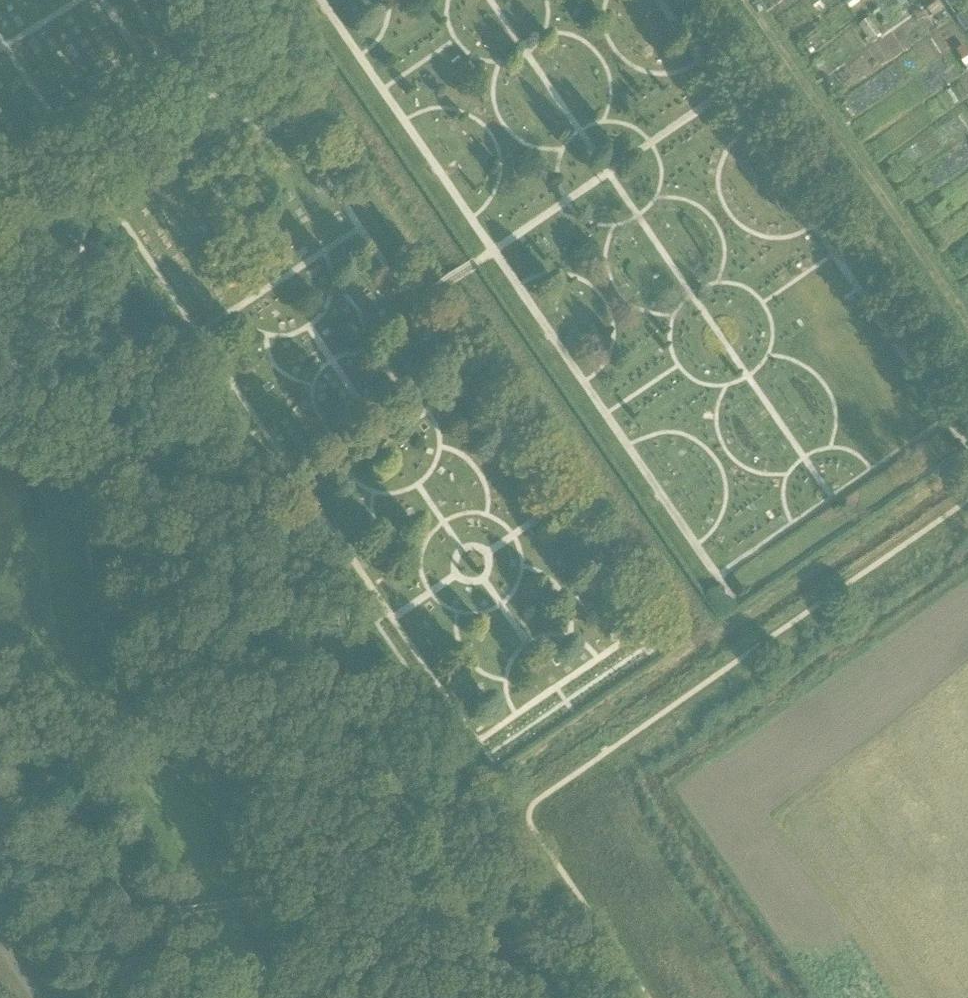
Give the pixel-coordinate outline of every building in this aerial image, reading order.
[(790,6),(800,20),(828,0),(799,0),(790,6)]
